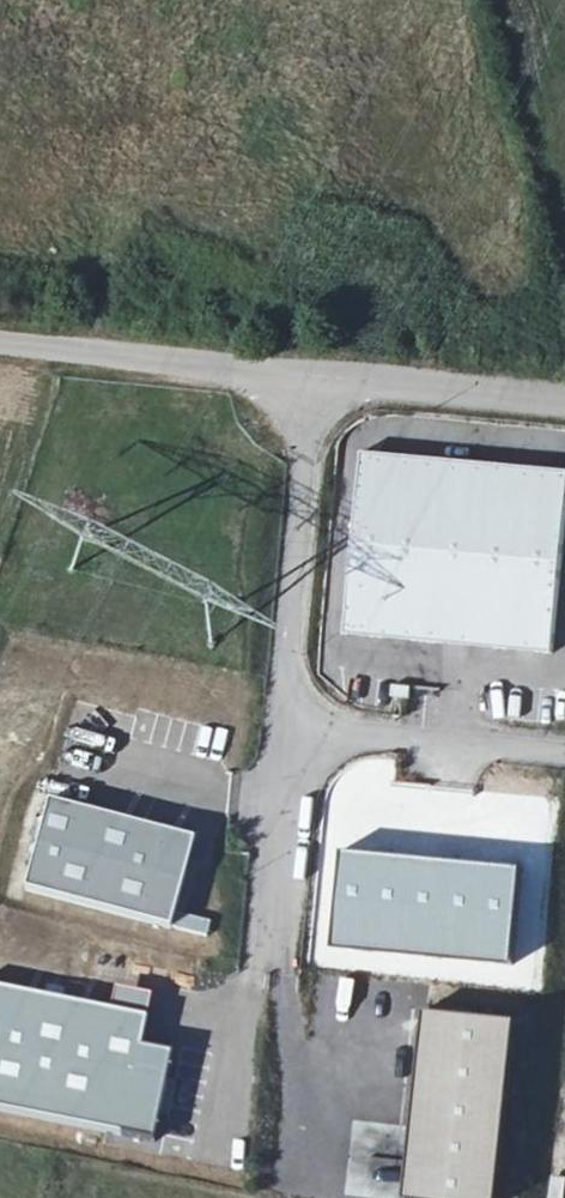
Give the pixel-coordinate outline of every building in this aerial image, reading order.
[(564,493),(564,470),(359,450),(343,635),(550,653),(564,493)] [(196,835),(50,797),(25,884),(169,925),(196,835)] [(517,864),(336,848),(327,946),(508,962),(517,864)] [(0,985),(0,1108),(153,1138),(171,1050),(140,1042),(145,1013),(107,1006),(0,985)] [(107,1006),(145,1013),(149,991),(113,986),(107,1006)] [(520,1016),(423,1010),(412,1190),(509,1196),(520,1016)] [(320,1146),(318,1184),(365,1186),(367,1148),(320,1146)]
